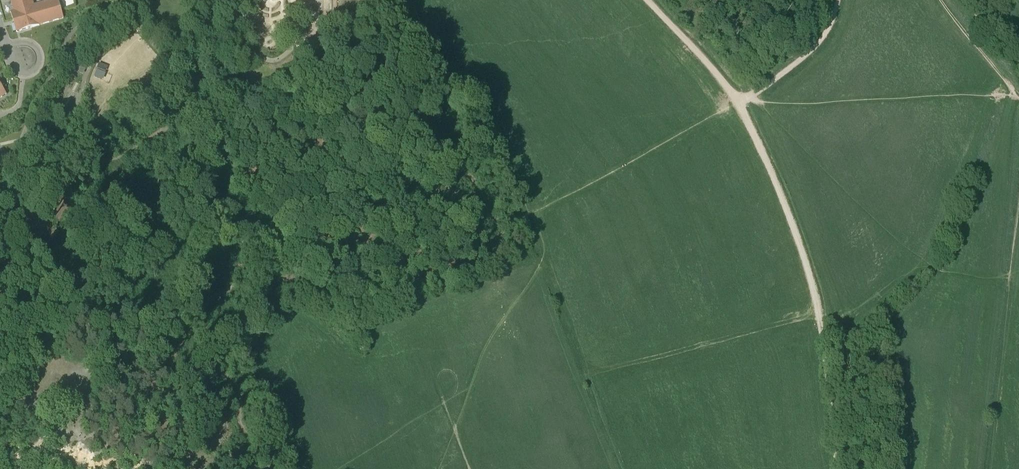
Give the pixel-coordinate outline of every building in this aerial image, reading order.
[(13,9),(10,11),(17,33),(68,17),(63,0),(51,0),(34,4),(33,0),(10,0),(13,9)]
